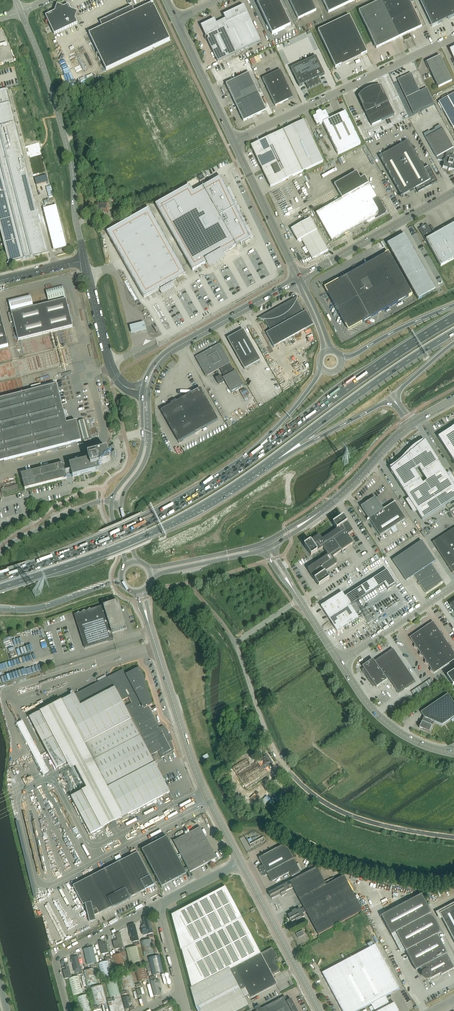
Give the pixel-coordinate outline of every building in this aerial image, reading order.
[(273,35),(290,26),(278,0),(256,0),(273,35)] [(298,19),(316,11),(311,0),(289,0),(298,19)] [(328,13),(355,0),(322,0),(328,13)] [(399,38),(422,27),(409,0),(383,0),(381,1),(358,12),(365,25),(367,30),(376,49),(399,38)] [(433,26),(442,22),(440,17),(446,15),(448,19),(453,16),(453,0),(420,0),(433,26)] [(89,34),(106,70),(170,40),(152,4),(134,12),(132,7),(100,22),(102,27),(89,34)] [(55,12),(45,16),(54,35),(77,24),(75,19),(77,12),(71,10),(68,5),(64,7),(57,5),(55,12)] [(244,6),(226,14),(223,16),(225,19),(216,24),(214,20),(201,26),(218,62),(243,50),(261,42),(244,6)] [(358,35),(356,30),(349,16),(318,31),(335,68),(341,65),(342,66),(361,57),(361,56),(367,53),(358,35)] [(305,84),(308,89),(321,82),(318,77),(325,75),(316,56),(291,68),(299,87),(305,84)] [(440,56),(426,63),(438,88),(452,81),(440,56)] [(275,106),(293,98),(280,70),(262,79),(275,106)] [(241,96),(256,89),(249,73),(226,84),(235,103),(243,99),(241,96)] [(397,80),(406,98),(413,114),(434,104),(426,88),(419,92),(411,73),(397,80)] [(243,99),(235,103),(243,121),(266,111),(256,89),(241,96),(243,99)] [(10,262),(46,253),(4,90),(0,91),(0,222),(10,262)] [(371,125),(394,115),(388,101),(387,102),(381,90),(379,90),(378,90),(376,90),(374,90),(372,91),(371,90),(367,92),(367,93),(366,94),(365,95),(364,96),(362,97),(361,98),(360,100),(366,112),(365,112),(371,125)] [(440,106),(453,130),(453,94),(438,102),(440,106)] [(316,114),(316,115),(316,116),(313,117),(317,126),(323,123),(338,155),(360,144),(345,112),(329,120),(325,111),(322,113),(321,112),(320,111),(319,111),(317,113),(316,114)] [(303,121),(282,131),(294,156),(302,172),(323,162),(303,121)] [(453,157),(453,156),(453,152),(453,150),(442,129),(426,138),(438,160),(443,161),(444,163),(443,168),(447,169),(448,171),(450,170),(453,171),(453,157)] [(268,138),(280,163),(294,156),(282,131),(268,138)] [(251,146),(263,171),(280,163),(268,138),(251,146)] [(418,193),(437,182),(428,166),(424,169),(408,140),(379,157),(401,196),(415,188),(418,193)] [(41,146),(29,149),(35,178),(48,175),(41,146)] [(294,156),(280,163),(263,171),(270,187),(302,172),(294,156)] [(341,199),(368,183),(365,177),(359,180),(355,173),(333,186),(341,199)] [(180,191),(155,205),(192,271),(209,261),(211,264),(221,258),(220,255),(236,246),(237,247),(236,246),(250,238),(231,199),(233,198),(229,189),(227,190),(221,177),(203,187),(203,186),(202,186),(203,187),(184,198),(180,191)] [(385,213),(386,211),(379,198),(376,198),(369,184),(316,213),(332,241),(367,222),(369,222),(385,213)] [(97,213),(109,213),(109,203),(97,204),(97,213)] [(55,251),(65,248),(55,206),(45,208),(55,251)] [(186,274),(149,208),(107,232),(144,298),(160,289),(162,294),(174,287),(171,282),(186,274)] [(301,240),(317,230),(310,219),(291,230),(298,242),(301,240)] [(453,259),(453,224),(433,236),(427,224),(419,229),(425,240),(426,240),(441,266),(453,259)] [(317,230),(301,240),(312,259),(328,250),(317,230)] [(387,244),(418,299),(435,289),(405,234),(387,244)] [(348,330),(411,295),(405,284),(394,263),(388,252),(325,288),(331,299),(342,319),(348,330)] [(48,301),(65,297),(62,286),(45,290),(48,301)] [(11,312),(33,307),(30,296),(8,301),(11,312)] [(265,320),(271,331),(266,333),(274,347),(314,325),(306,311),(304,312),(297,300),(297,299),(298,297),(258,319),(260,320),(262,320),(265,320)] [(11,313),(8,314),(11,323),(13,322),(18,340),(72,327),(66,300),(46,305),(45,302),(41,304),(41,306),(11,313)] [(137,323),(129,325),(131,332),(138,331),(146,329),(144,321),(137,323)] [(261,361),(258,356),(243,330),(227,339),(245,370),(261,361)] [(197,358),(200,363),(200,364),(200,365),(201,366),(201,367),(202,368),(202,369),(203,368),(207,376),(207,375),(221,367),(222,369),(220,370),(224,377),(234,371),(230,364),(229,363),(219,345),(219,346),(207,353),(198,358),(197,358)] [(224,377),(223,378),(231,392),(238,388),(243,385),(235,371),(234,371),(224,377)] [(216,379),(218,384),(224,381),(221,376),(216,379)] [(0,399),(0,462),(81,441),(76,421),(66,424),(57,385),(42,389),(41,384),(31,387),(32,391),(0,399)] [(218,420),(214,413),(200,388),(161,410),(178,442),(218,420)] [(192,448),(226,430),(224,426),(190,444),(192,448)] [(453,462),(453,431),(440,440),(438,437),(453,462)] [(410,449),(409,449),(410,449),(402,458),(401,457),(401,458),(402,458),(400,460),(398,462),(396,463),(394,465),(392,466),(390,467),(391,469),(390,470),(422,520),(453,499),(453,486),(425,441),(424,442),(423,440),(420,442),(418,443),(416,444),(414,446),(412,447),(410,449)] [(110,462),(107,449),(87,454),(88,457),(84,458),(85,460),(69,464),(71,469),(65,471),(63,464),(21,474),(25,489),(66,478),(65,474),(71,472),(73,477),(100,470),(99,465),(110,462)] [(1,489),(2,494),(19,489),(18,485),(1,489)] [(369,519),(380,536),(405,519),(395,502),(382,510),(382,509),(375,498),(371,500),(372,501),(370,502),(369,501),(367,502),(368,503),(366,504),(361,507),(368,518),(369,517),(369,518),(367,520),(369,519)] [(308,542),(304,545),(305,547),(311,556),(322,548),(323,548),(323,549),(327,554),(327,555),(327,556),(308,568),(308,569),(308,570),(316,582),(319,586),(320,585),(329,579),(325,573),(336,565),(336,564),(336,563),(333,558),(333,557),(334,557),(334,556),(337,554),(348,547),(347,547),(350,545),(352,544),(352,543),(352,542),(348,536),(348,535),(352,532),(353,531),(352,530),(346,521),(345,520),(343,516),(342,517),(333,523),(337,529),(323,538),(323,539),(322,539),(322,538),(321,538),(320,536),(319,536),(319,535),(318,535),(318,536),(308,542)] [(432,542),(435,547),(436,547),(438,550),(437,550),(452,573),(453,571),(453,528),(432,542)] [(406,581),(414,575),(419,582),(418,583),(420,585),(421,585),(426,592),(443,581),(431,564),(435,561),(421,541),(392,561),(406,581)] [(342,593),(321,606),(329,619),(350,605),(384,584),(388,589),(396,584),(387,570),(345,597),(342,593)] [(112,633),(125,629),(117,602),(75,615),(76,621),(83,643),(85,648),(108,641),(114,639),(112,633)] [(359,618),(350,605),(329,619),(337,632),(359,618)] [(423,657),(426,661),(425,663),(429,665),(431,669),(430,671),(434,673),(453,660),(453,653),(452,650),(451,645),(449,646),(444,638),(443,633),(441,634),(433,622),(410,637),(415,645),(414,647),(418,649),(420,653),(419,655),(423,657)] [(7,646),(19,642),(17,635),(5,639),(7,646)] [(415,682),(393,649),(374,661),(373,659),(362,667),(364,669),(362,670),(373,687),(375,685),(376,687),(387,680),(385,678),(387,677),(399,693),(415,682)] [(126,675),(123,669),(75,695),(74,694),(59,702),(120,818),(170,792),(154,763),(155,763),(154,762),(154,763),(150,756),(158,751),(161,758),(175,751),(170,736),(168,736),(167,735),(166,733),(167,733),(163,726),(160,728),(148,707),(153,705),(142,672),(142,671),(141,670),(140,670),(140,669),(139,669),(138,669),(137,669),(136,670),(126,675)] [(434,683),(431,679),(411,692),(414,696),(434,683)] [(422,729),(429,732),(434,722),(442,725),(453,717),(453,703),(448,694),(421,712),(424,717),(419,728),(422,729)] [(59,702),(29,718),(56,769),(67,763),(72,760),(76,768),(90,760),(59,702)] [(44,775),(51,772),(24,720),(18,723),(44,775)] [(232,767),(246,789),(269,774),(266,769),(273,765),(266,754),(260,758),(261,759),(251,765),(247,758),(232,767)] [(87,789),(71,797),(91,834),(120,818),(90,760),(76,768),(87,789)] [(269,801),(265,797),(259,803),(264,808),(266,807),(264,805),(269,801)] [(190,872),(216,858),(200,827),(173,841),(187,867),(184,869),(185,872),(189,870),(190,872)] [(184,869),(167,837),(142,850),(161,887),(186,874),(185,872),(184,869)] [(292,877),(300,872),(288,849),(282,845),(258,858),(262,865),(259,867),(259,868),(262,876),(264,876),(268,874),(272,882),(289,872),(292,877)] [(137,853),(73,886),(83,905),(85,904),(90,923),(96,921),(94,916),(112,907),(112,908),(114,907),(116,906),(118,905),(120,905),(122,904),(123,903),(125,902),(127,901),(129,900),(130,898),(154,885),(137,853)] [(316,867),(269,893),(272,899),(281,894),(282,896),(286,894),(285,892),(293,888),(304,908),(300,910),(300,908),(296,910),(296,909),(291,911),(292,913),(288,915),(289,918),(290,921),(291,920),(292,922),(296,920),(297,921),(304,917),(303,914),(306,912),(318,935),(363,911),(344,875),(326,885),(316,867)] [(63,883),(38,893),(34,883),(31,884),(36,896),(38,896),(38,897),(65,886),(63,883)] [(172,915),(181,950),(182,950),(191,988),(190,988),(196,1008),(197,1010),(238,1010),(248,1006),(244,998),(249,995),(250,998),(277,984),(272,976),(280,971),(274,960),(275,958),(277,957),(277,956),(277,957),(272,947),(260,953),(260,954),(242,918),(225,887),(200,901),(172,915)] [(381,916),(391,935),(396,932),(408,955),(416,970),(420,968),(423,972),(422,972),(422,973),(422,974),(422,975),(422,976),(422,977),(423,978),(423,979),(424,979),(425,980),(426,980),(427,980),(428,980),(429,979),(430,979),(440,974),(441,976),(453,969),(453,968),(453,967),(446,954),(447,954),(437,935),(441,932),(421,895),(381,916)] [(439,914),(453,941),(453,906),(439,914)] [(128,927),(133,943),(139,941),(135,925),(128,927)] [(113,942),(115,951),(124,948),(121,934),(115,935),(117,941),(113,942)] [(141,942),(144,956),(155,954),(151,939),(141,942)] [(99,942),(102,954),(109,953),(106,943),(103,943),(103,941),(99,942)] [(394,1003),(390,1005),(385,996),(399,989),(375,944),(322,973),(342,1010),(358,1010),(371,1004),(374,1010),(398,1010),(394,1003)] [(136,947),(126,949),(129,964),(140,961),(136,947)] [(83,950),(87,965),(95,963),(92,948),(83,950)] [(122,954),(112,956),(115,971),(126,969),(122,954)] [(153,975),(164,972),(159,955),(149,958),(153,975)] [(320,967),(330,962),(327,955),(317,960),(320,967)] [(71,958),(75,972),(81,971),(77,957),(71,958)] [(101,979),(112,976),(108,961),(98,964),(101,979)] [(134,968),(138,983),(149,980),(144,965),(134,968)] [(83,972),(86,986),(98,983),(94,969),(83,972)] [(120,976),(124,991),(135,987),(131,972),(120,976)] [(73,996),(83,993),(79,976),(68,979),(73,996)] [(116,980),(105,983),(109,997),(120,994),(116,980)] [(150,981),(154,997),(160,995),(158,986),(161,986),(160,980),(157,981),(157,980),(150,981)] [(95,1005),(107,1002),(102,985),(91,988),(95,1005)] [(91,1009),(88,995),(77,997),(80,1010),(85,1010),(91,1009)] [(123,998),(126,1010),(133,1008),(130,996),(123,998)] [(286,1002),(284,997),(261,1009),(257,1010),(297,1010),(296,1009),(296,1008),(295,1008),(294,1008),(293,1006),(294,1006),(291,999),(286,1002)]
